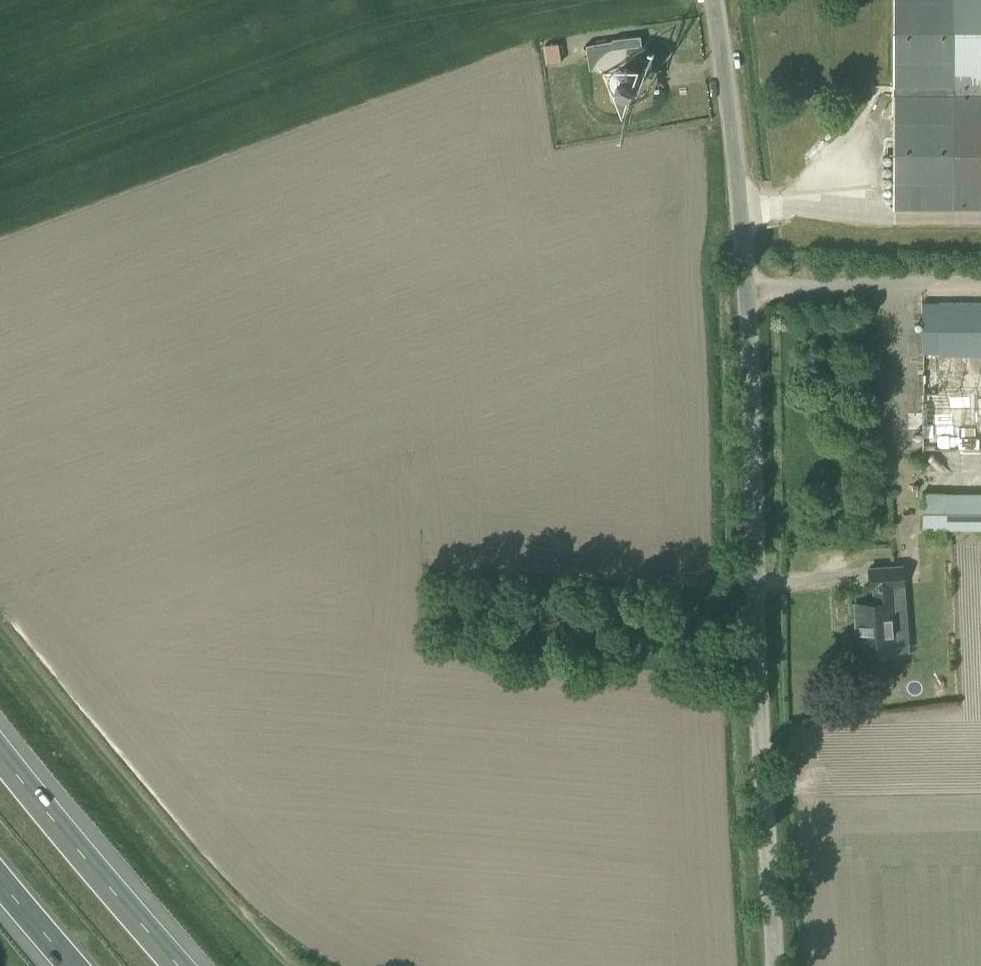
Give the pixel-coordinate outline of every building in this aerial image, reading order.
[(893,204),(980,204),(980,0),(894,0),(893,204)] [(611,90),(612,90),(613,93),(615,95),(618,96),(620,97),(621,97),(621,98),(633,97),(633,96),(634,95),(636,93),(638,91),(639,89),(640,86),(659,84),(658,71),(638,73),(636,71),(634,69),(632,68),(629,67),(626,51),(630,50),(629,48),(642,46),(640,36),(612,40),(612,41),(585,45),(589,72),(616,68),(614,50),(617,68),(616,69),(614,70),(612,72),(611,75),(610,77),(609,78),(608,72),(599,74),(602,97),(612,96),(611,90)] [(546,62),(561,62),(561,43),(546,43),(546,62)] [(941,448),(980,448),(980,387),(937,387),(937,357),(980,357),(980,302),(922,302),(922,448),(941,448)] [(937,492),(922,492),(923,528),(980,528),(980,492),(937,492)] [(903,584),(902,565),(870,567),(871,587),(873,587),(874,601),(854,602),(858,654),(897,651),(893,585),(903,584)]
